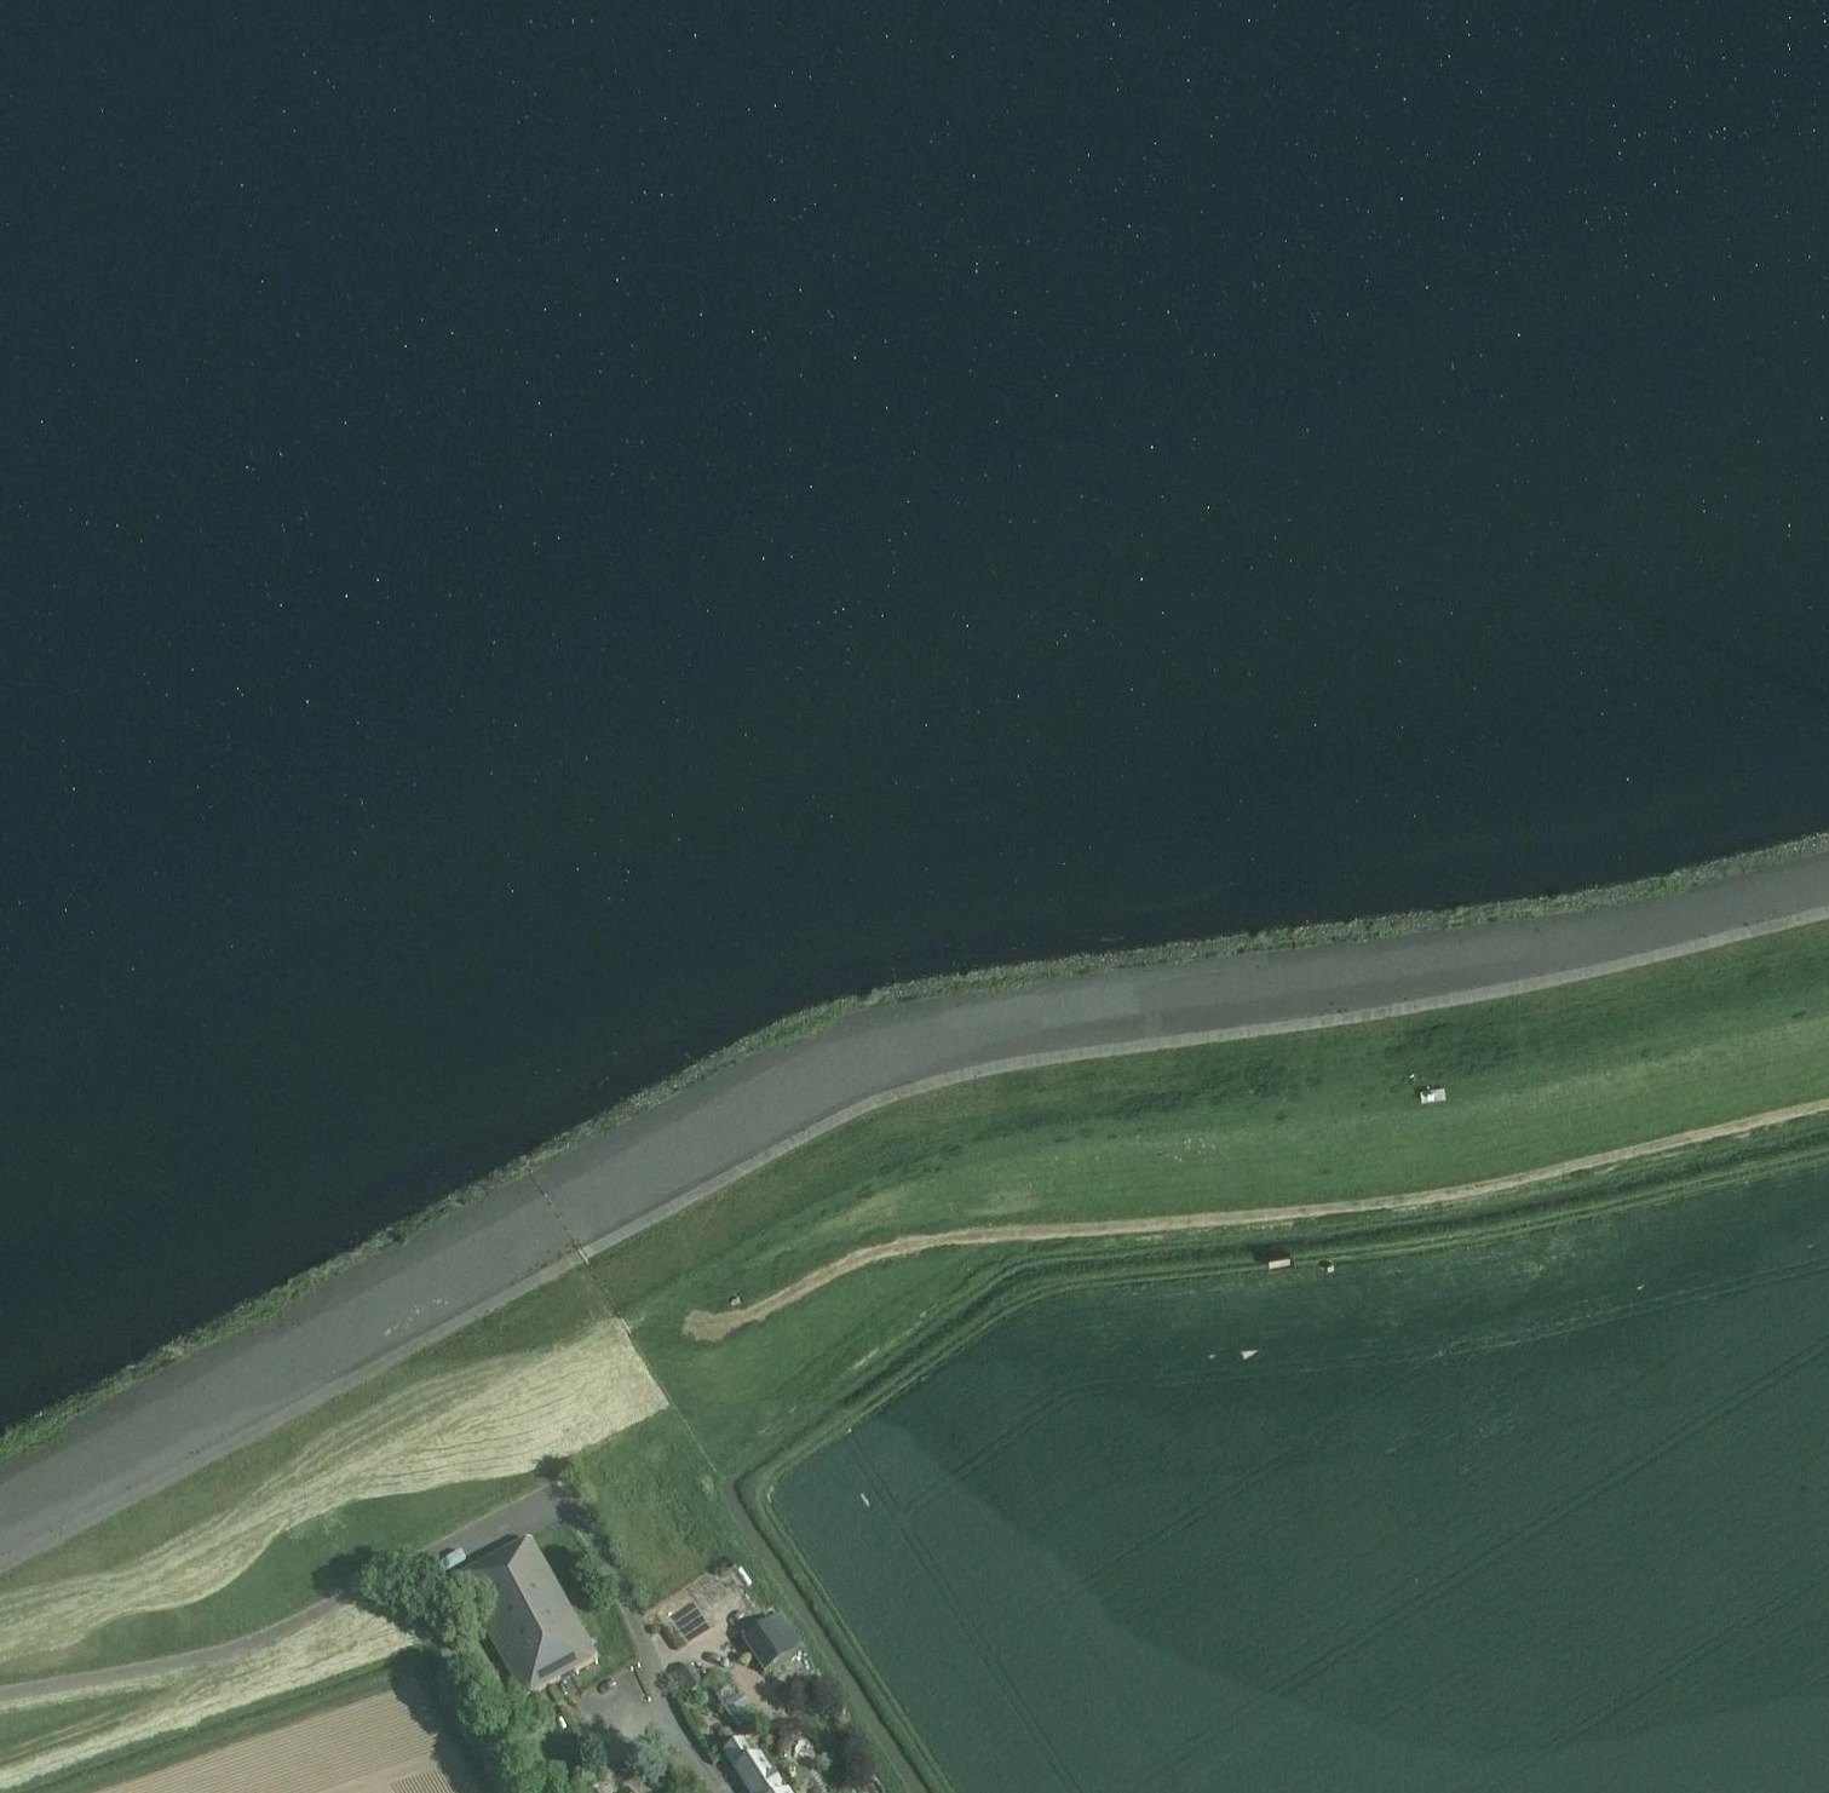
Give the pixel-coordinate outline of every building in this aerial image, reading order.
[(596,1661),(530,1541),(529,1541),(457,1581),(513,1679),(524,1700),(596,1661)] [(764,1675),(804,1649),(782,1616),(742,1642),(764,1675)] [(760,1756),(764,1754),(754,1738),(744,1745),(742,1742),(724,1753),(750,1792),(784,1792),(760,1756)]
